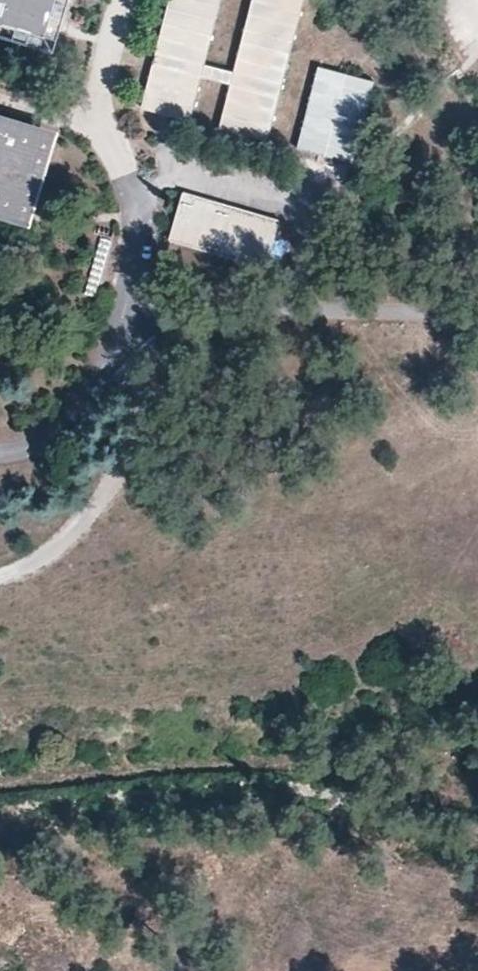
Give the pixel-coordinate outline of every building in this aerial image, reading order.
[(42,32),(47,15),(36,12),(39,0),(0,0),(0,20),(42,32)] [(52,0),(39,0),(36,12),(47,15),(52,0)] [(147,106),(190,116),(199,77),(202,65),(218,0),(173,0),(147,106)] [(233,72),(230,85),(219,129),(265,140),(299,0),(250,0),(233,72)] [(377,77),(317,62),(296,143),(356,158),(377,77)] [(233,72),(202,65),(199,77),(230,85),(233,72)] [(21,226),(50,132),(0,116),(0,220),(21,226)] [(285,214),(184,186),(170,235),(271,263),(285,214)]
